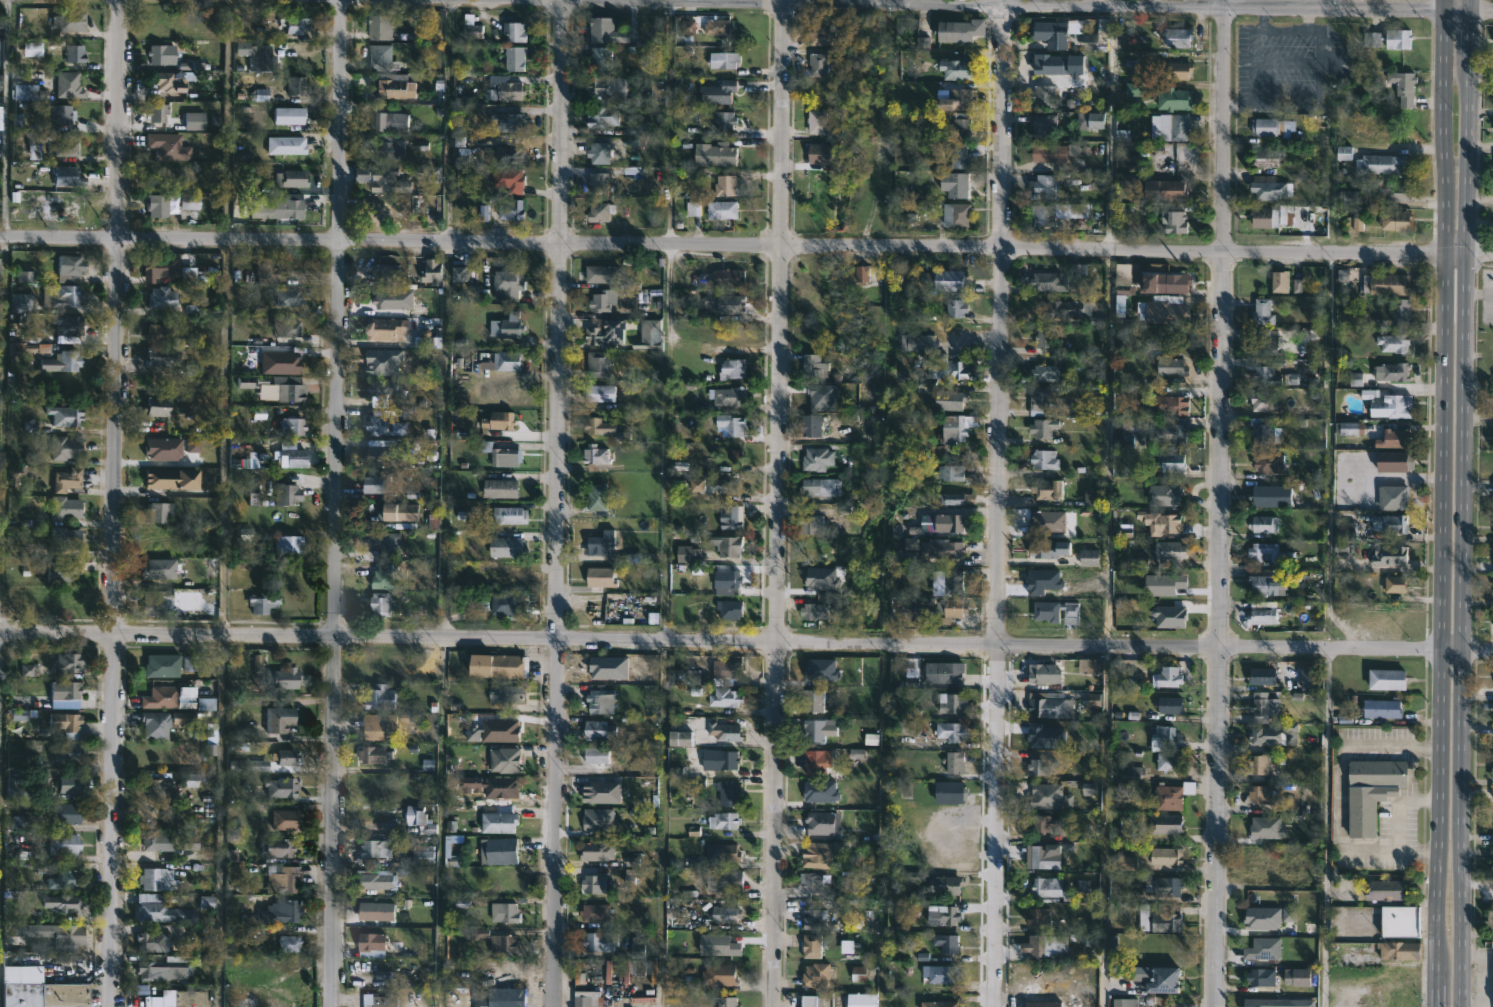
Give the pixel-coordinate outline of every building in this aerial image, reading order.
[(82,30),(52,30),(52,15),(64,15),(64,11),(82,11),(82,30)] [(394,40),(370,39),(370,15),(394,15),(394,40)] [(614,17),(614,31),(628,31),(628,42),(591,41),(591,17),(614,17)] [(305,29),(305,34),(295,34),(295,30),(294,33),(286,33),(286,18),(311,18),(311,29),(305,29)] [(732,19),(732,24),(736,24),(736,31),(733,31),(733,35),(706,35),(706,24),(709,24),(709,19),(732,19)] [(971,22),(971,42),(932,41),(933,26),(937,26),(937,21),(971,22)] [(1038,40),(1035,40),(1035,29),(1037,29),(1037,22),(1068,22),(1068,41),(1038,40)] [(526,23),(525,32),(529,32),(529,42),(509,41),(509,33),(504,33),(505,23),(526,23)] [(825,24),(825,29),(837,29),(838,44),(812,45),(812,32),(816,32),(816,24),(825,24)] [(483,25),(465,25),(465,41),(483,41),(483,25)] [(1192,40),(1192,48),(1169,48),(1169,42),(1166,42),(1166,29),(1195,28),(1195,40),(1192,40)] [(1410,30),(1410,48),(1384,47),(1384,39),(1379,39),(1379,47),(1361,46),(1361,31),(1379,32),(1379,35),(1380,35),(1382,34),(1382,29),(1410,30)] [(1106,31),(1106,38),(1108,38),(1108,49),(1107,51),(1081,50),(1081,33),(1096,33),(1096,31),(1106,31)] [(168,44),(168,46),(174,46),(174,63),(168,63),(168,66),(151,66),(151,64),(149,64),(148,50),(150,50),(150,45),(168,44)] [(270,54),(270,56),(276,56),(277,71),(250,71),(251,44),(270,44),(270,54)] [(84,45),(66,45),(66,64),(84,64),(84,45)] [(393,45),(393,61),(401,61),(400,73),(393,73),(393,71),(369,71),(370,45),(393,45)] [(527,54),(528,72),(508,71),(508,54),(507,54),(508,47),(528,47),(528,54),(527,54)] [(614,48),(613,70),(593,70),(593,47),(614,48)] [(739,62),(739,69),(713,69),(713,65),(709,65),(709,59),(713,59),(713,52),(743,52),(743,62),(739,62)] [(830,54),(829,76),(813,76),(813,65),(811,65),(811,53),(830,54)] [(1052,54),(1052,56),(1073,57),(1073,75),(1036,74),(1037,56),(1042,56),(1042,54),(1049,55),(1049,54),(1052,54)] [(951,58),(951,60),(976,60),(976,68),(979,68),(979,80),(955,81),(955,79),(948,79),(948,71),(943,71),(943,58),(951,58)] [(1188,80),(1167,79),(1167,62),(1192,63),(1192,72),(1188,72),(1188,80)] [(78,72),(78,85),(80,85),(80,89),(85,89),(85,98),(56,97),(56,72),(78,72)] [(173,74),(173,83),(186,83),(185,92),(164,92),(164,90),(149,89),(149,72),(173,72),(173,74)] [(1415,78),(1415,83),(1411,83),(1411,108),(1398,108),(1398,96),(1396,96),(1396,83),(1392,83),(1392,80),(1385,80),(1385,72),(1415,72),(1415,78)] [(409,74),(408,82),(416,82),(416,99),(388,99),(388,100),(379,99),(379,79),(384,80),(384,74),(409,74)] [(529,92),(528,101),(501,100),(502,89),(492,88),(493,75),(513,76),(513,82),(526,83),(526,87),(529,87),(529,92)] [(305,96),(286,96),(287,76),(305,76),(305,96)] [(602,77),(602,80),(616,80),(616,96),(589,96),(589,86),(593,86),(593,77),(602,77)] [(735,104),(702,104),(702,86),(723,86),(723,80),(740,80),(740,92),(735,92),(735,104)] [(1059,86),(1058,107),(1036,107),(1036,100),(1033,100),(1033,92),(1037,92),(1037,85),(1059,86)] [(1173,87),(1173,90),(1192,90),(1192,109),(1174,109),(1174,112),(1167,112),(1167,109),(1157,109),(1158,89),(1166,89),(1166,87),(1173,87)] [(972,89),(972,96),(975,96),(975,102),(970,102),(970,110),(936,110),(936,98),(947,98),(947,89),(972,89)] [(169,105),(168,115),(165,115),(165,123),(150,123),(149,104),(169,105)] [(71,105),(71,110),(76,111),(76,121),(71,120),(71,126),(50,125),(49,120),(45,120),(45,106),(71,105)] [(621,107),(621,115),(628,115),(628,122),(621,122),(621,128),(589,128),(589,115),(592,115),(592,107),(621,107)] [(276,124),(274,124),(274,108),(305,108),(305,124),(276,124)] [(736,121),(736,125),(733,125),(733,130),(713,129),(714,110),(731,111),(731,115),(736,116),(736,121)] [(829,111),(828,135),(810,134),(811,123),(809,123),(811,110),(829,111)] [(382,112),(398,113),(397,131),(382,131),(382,119),(378,118),(378,112),(382,112)] [(969,112),(969,119),(973,119),(974,136),(970,136),(970,138),(952,139),(952,119),(957,119),(957,113),(969,112)] [(1105,129),(1082,129),(1082,112),(1105,112),(1105,129)] [(525,113),(525,131),(497,132),(497,128),(492,128),(491,114),(525,113)] [(1190,140),(1160,140),(1160,114),(1191,114),(1190,140)] [(1054,115),(1054,139),(1037,138),(1037,129),(1034,129),(1036,115),(1054,115)] [(1275,117),(1275,120),(1282,120),(1282,134),(1274,134),(1274,136),(1253,136),(1253,134),(1249,134),(1249,119),(1253,119),(1253,118),(1275,117)] [(41,131),(41,133),(73,134),(73,141),(77,141),(77,156),(55,156),(55,139),(52,139),(51,151),(42,151),(43,144),(41,144),(40,159),(27,159),(27,131),(41,131)] [(1351,145),(1371,145),(1371,136),(1351,136),(1351,145)] [(305,137),(306,154),(277,153),(277,147),(268,147),(268,138),(305,137)] [(524,147),(524,150),(529,150),(528,161),(523,160),(523,164),(498,163),(500,137),(520,137),(520,147),(524,147)] [(612,137),(612,142),(623,142),(623,164),(592,164),(592,158),(589,158),(589,149),(592,149),(592,143),(608,143),(608,137),(612,137)] [(400,154),(400,157),(402,157),(402,159),(381,159),(382,142),(400,142),(400,140),(405,140),(405,154),(400,154)] [(727,142),(727,146),(740,147),(740,166),(697,165),(697,144),(713,144),(713,146),(720,146),(720,142),(727,142)] [(969,158),(973,159),(973,168),(954,168),(955,143),(969,143),(969,158)] [(806,144),(836,145),(835,153),(834,153),(833,165),(805,164),(806,144)] [(1031,161),(1031,145),(1066,145),(1066,161),(1031,161)] [(1278,148),(1278,152),(1283,152),(1283,163),(1278,163),(1278,167),(1255,168),(1254,148),(1278,148)] [(1402,155),(1402,164),(1398,164),(1398,173),(1360,173),(1360,170),(1353,170),(1353,159),(1361,159),(1361,155),(1402,155)] [(75,172),(75,177),(86,177),(86,186),(53,186),(54,166),(75,166),(75,172)] [(397,175),(397,180),(404,180),(403,192),(374,192),(375,182),(356,181),(357,167),(403,167),(403,175),(397,175)] [(524,176),(524,183),(518,183),(518,186),(523,186),(522,193),(493,193),(493,169),(522,170),(522,176),(524,176)] [(305,173),(306,182),(309,182),(309,187),(275,187),(275,173),(282,173),(283,179),(284,179),(284,171),(305,170),(305,173)] [(967,172),(969,173),(969,177),(967,177),(967,189),(968,189),(968,198),(946,198),(946,188),(942,188),(942,184),(940,184),(940,182),(942,182),(942,177),(946,177),(946,172),(967,172)] [(610,175),(611,186),(610,186),(610,193),(589,192),(589,181),(591,181),(591,173),(610,173),(610,175)] [(1057,175),(1057,199),(1036,199),(1037,181),(1039,181),(1039,175),(1057,175)] [(736,178),(738,196),(717,196),(717,187),(719,187),(719,176),(736,176),(736,178)] [(1398,178),(1398,183),(1407,183),(1407,192),(1411,192),(1410,201),(1386,201),(1386,193),(1365,193),(1365,179),(1380,179),(1380,183),(1383,183),(1383,178),(1398,178)] [(1184,180),(1184,187),(1188,187),(1188,200),(1145,199),(1145,180),(1184,180)] [(1284,182),(1289,183),(1289,196),(1276,196),(1276,201),(1252,200),(1252,193),(1248,192),(1248,182),(1284,182)] [(169,195),(168,218),(149,217),(149,211),(146,211),(147,195),(169,195)] [(180,211),(199,211),(199,196),(181,196),(180,211)] [(264,196),(264,199),(302,199),(302,220),(264,218),(264,221),(260,221),(260,218),(250,218),(251,204),(252,204),(253,196),(264,196)] [(525,200),(524,209),(526,209),(526,220),(500,219),(501,201),(525,200)] [(740,219),(709,219),(709,202),(740,201),(740,219)] [(610,203),(610,205),(617,205),(617,213),(610,214),(610,222),(589,222),(589,212),(592,212),(592,203),(610,203)] [(688,217),(700,216),(700,204),(688,204),(688,217)] [(970,220),(970,228),(944,226),(945,204),(973,204),(972,220),(970,220)] [(1037,226),(1034,226),(1034,205),(1058,206),(1057,226),(1037,226)] [(1271,208),(1271,209),(1280,209),(1280,227),(1250,227),(1250,208),(1271,208)] [(1184,210),(1185,219),(1183,219),(1183,221),(1187,221),(1187,233),(1164,233),(1165,224),(1160,224),(1160,211),(1181,211),(1181,210),(1184,210)] [(1408,220),(1408,232),(1379,230),(1380,212),(1408,211),(1408,220)] [(85,261),(84,272),(80,271),(79,283),(59,282),(58,280),(57,282),(58,255),(80,256),(80,261),(85,261)] [(154,284),(142,283),(142,258),(173,259),(173,278),(154,278),(154,284)] [(273,258),(273,266),(276,266),(276,270),(280,270),(280,285),(257,285),(256,258),(273,258)] [(438,260),(438,263),(443,263),(443,282),(424,282),(424,271),(428,271),(428,263),(433,263),(433,260),(438,260)] [(381,263),(404,265),(402,285),(379,282),(380,274),(374,273),(376,264),(381,265),(381,263)] [(619,266),(619,272),(622,272),(622,282),(642,282),(642,289),(621,289),(621,283),(588,283),(588,266),(619,266)] [(197,267),(197,270),(209,271),(209,283),(182,283),(182,267),(197,267)] [(869,267),(856,267),(856,284),(869,284),(869,267)] [(731,268),(731,271),(743,271),(743,286),(716,286),(716,270),(728,271),(728,268),(731,268)] [(469,269),(455,269),(455,282),(469,282),(469,269)] [(524,270),(523,279),(526,279),(526,290),(520,290),(520,300),(495,299),(495,271),(512,272),(512,269),(524,270)] [(963,292),(935,291),(935,271),(964,271),(964,292),(963,292)] [(1287,271),(1286,275),(1288,275),(1288,279),(1300,279),(1300,293),(1269,292),(1270,271),(1287,271)] [(1062,273),(1062,280),(1069,280),(1069,292),(1037,292),(1037,273),(1062,273)] [(1190,289),(1190,294),(1159,293),(1160,274),(1191,275),(1190,289)] [(1404,275),(1404,280),(1407,280),(1407,295),(1367,294),(1367,274),(1404,275)] [(78,286),(78,291),(81,291),(81,297),(77,297),(77,307),(48,306),(48,286),(78,286)] [(169,286),(168,291),(177,291),(176,308),(148,308),(148,294),(150,294),(151,288),(158,288),(158,286),(169,286)] [(300,289),(300,291),(305,291),(306,307),(291,308),(291,313),(279,313),(279,306),(277,306),(277,295),(273,295),(273,289),(300,289)] [(417,303),(417,309),(379,309),(379,305),(376,305),(376,298),(377,298),(377,291),(379,290),(417,290),(417,303)] [(613,305),(613,313),(594,313),(594,308),(591,308),(591,300),(594,300),(594,293),(603,293),(603,290),(619,290),(619,305),(613,305)] [(31,312),(10,312),(10,294),(32,294),(31,312)] [(1169,295),(1169,301),(1172,301),(1172,304),(1192,304),(1192,318),(1190,318),(1190,323),(1147,323),(1147,302),(1156,302),(1156,295),(1169,295)] [(746,303),(746,305),(749,305),(749,308),(746,308),(746,314),(705,313),(706,296),(748,296),(748,302),(746,303)] [(1408,302),(1407,322),(1399,322),(1399,324),(1390,323),(1391,304),(1394,304),(1394,298),(1408,299),(1408,302)] [(965,300),(965,304),(970,304),(970,314),(965,314),(965,318),(948,317),(949,309),(945,308),(945,301),(949,301),(949,299),(965,300)] [(1271,299),(1271,302),(1267,302),(1270,304),(1267,304),(1269,305),(1269,308),(1268,307),(1269,312),(1267,312),(1267,314),(1274,315),(1274,324),(1250,324),(1250,311),(1252,311),(1252,304),(1250,304),(1251,299),(1271,299)] [(1085,301),(1085,302),(1092,302),(1093,316),(1077,317),(1077,319),(1075,319),(1075,320),(1065,321),(1065,323),(1054,322),(1054,319),(1049,319),(1048,302),(1085,301)] [(518,311),(518,320),(520,320),(520,325),(525,325),(525,333),(521,333),(521,338),(497,337),(497,331),(493,331),(493,324),(497,324),(497,320),(509,319),(509,311),(518,311)] [(67,315),(67,316),(79,316),(79,318),(82,318),(82,329),(80,329),(80,324),(79,324),(78,336),(67,336),(67,338),(56,337),(56,324),(51,324),(51,316),(67,315)] [(289,317),(289,321),(300,320),(300,335),(274,335),(274,317),(289,317)] [(403,319),(409,320),(409,334),(401,334),(398,341),(367,341),(368,319),(403,319)] [(659,327),(660,348),(631,349),(630,341),(639,341),(639,320),(660,319),(661,327),(659,327)] [(630,321),(630,335),(628,335),(628,345),(587,345),(587,327),(609,328),(611,321),(630,321)] [(160,324),(160,325),(174,325),(174,336),(170,336),(170,343),(147,343),(148,325),(150,324),(160,324)] [(1056,329),(1055,339),(1068,339),(1068,346),(1064,346),(1064,348),(1040,347),(1040,341),(1037,341),(1038,328),(1056,329)] [(1269,329),(1271,329),(1271,346),(1276,347),(1276,353),(1275,353),(1275,355),(1255,355),(1255,352),(1249,352),(1249,343),(1254,343),(1254,329),(1269,329)] [(1407,334),(1405,353),(1378,351),(1378,345),(1372,344),(1372,335),(1407,334)] [(933,335),(932,353),(899,352),(899,335),(933,335)] [(173,368),(144,368),(144,356),(147,356),(147,348),(173,348),(173,368)] [(79,351),(79,356),(83,356),(83,367),(79,367),(79,372),(42,371),(42,359),(56,359),(56,353),(62,354),(62,351),(79,351)] [(523,352),(522,372),(494,370),(495,352),(523,352)] [(613,352),(613,377),(616,377),(616,380),(613,380),(613,378),(590,378),(590,352),(613,352)] [(833,377),(833,379),(814,378),(815,370),(811,370),(811,366),(805,366),(805,354),(823,355),(822,363),(829,363),(829,370),(831,370),(831,377),(833,377)] [(1186,359),(1186,376),(1171,376),(1171,373),(1167,373),(1168,370),(1163,370),(1163,361),(1167,361),(1167,359),(1186,359)] [(749,360),(750,361),(750,365),(749,365),(749,379),(725,378),(725,380),(724,380),(723,378),(723,380),(721,380),(721,372),(723,372),(723,363),(726,363),(724,360),(749,360)] [(963,361),(963,366),(967,366),(967,377),(960,376),(960,381),(935,379),(935,362),(963,361)] [(1405,363),(1405,376),(1408,376),(1408,382),(1383,381),(1383,384),(1378,383),(1378,380),(1373,380),(1373,365),(1405,363)] [(1053,366),(1053,375),(1061,375),(1061,383),(1035,382),(1035,371),(1037,371),(1037,365),(1053,366)] [(1269,366),(1269,368),(1272,368),(1272,373),(1270,373),(1270,376),(1281,376),(1281,385),(1254,385),(1254,380),(1247,380),(1247,372),(1252,372),(1252,366),(1269,366)] [(299,384),(304,385),(304,403),(278,403),(278,385),(275,385),(275,397),(268,396),(268,394),(256,394),(256,388),(258,388),(257,381),(272,382),(273,376),(299,377),(299,384)] [(399,380),(399,396),(389,396),(389,407),(372,407),(372,393),(369,393),(369,385),(373,385),(373,381),(399,380)] [(617,402),(586,402),(587,386),(618,386),(617,402)] [(1056,388),(1063,388),(1062,403),(1056,403),(1056,406),(1057,406),(1057,413),(1033,413),(1033,387),(1056,388)] [(745,388),(745,401),(746,401),(746,407),(726,405),(726,407),(716,407),(716,399),(711,399),(711,389),(745,388)] [(945,389),(945,391),(969,391),(969,403),(966,403),(966,411),(938,411),(938,409),(935,409),(935,402),(938,402),(938,391),(941,391),(941,389),(945,389)] [(1272,393),(1272,412),(1250,411),(1250,404),(1248,404),(1248,393),(1272,393)] [(1401,395),(1401,400),(1408,400),(1407,418),(1389,418),(1389,417),(1367,417),(1367,401),(1384,401),(1384,395),(1401,395)] [(170,398),(169,417),(147,416),(148,397),(170,398)] [(1187,401),(1187,411),(1183,411),(1183,416),(1165,415),(1165,397),(1183,397),(1183,401),(1187,401)] [(82,407),(83,421),(79,421),(79,428),(52,427),(52,418),(47,418),(47,414),(45,414),(45,407),(82,407)] [(398,410),(398,420),(414,420),(414,434),(383,433),(383,435),(372,435),(372,430),(368,430),(368,419),(372,419),(373,415),(386,416),(386,409),(398,410)] [(515,412),(514,423),(518,423),(518,426),(515,426),(514,431),(482,427),(482,419),(493,419),(493,412),(515,412)] [(738,415),(738,418),(744,417),(744,419),(748,419),(749,433),(745,433),(745,438),(729,438),(729,436),(724,436),(724,427),(718,427),(718,415),(738,415)] [(824,419),(823,438),(804,438),(804,430),(801,430),(801,424),(804,424),(804,416),(824,416),(824,419)] [(976,416),(976,427),(968,427),(968,436),(963,436),(963,446),(940,445),(940,416),(976,416)] [(603,422),(618,423),(617,428),(628,429),(628,432),(632,432),(632,442),(615,441),(615,435),(589,435),(589,430),(586,430),(586,422),(589,422),(589,417),(603,418),(603,422)] [(296,436),(281,436),(281,418),(306,419),(306,435),(296,435),(296,436)] [(1135,446),(1124,446),(1124,418),(1135,418),(1135,446)] [(1267,418),(1267,424),(1269,424),(1269,428),(1280,429),(1280,444),(1250,444),(1250,439),(1247,439),(1247,429),(1250,429),(1250,425),(1248,425),(1248,418),(1267,418)] [(1054,420),(1061,420),(1061,429),(1055,429),(1055,440),(1036,440),(1036,434),(1031,434),(1031,432),(1030,432),(1032,425),(1037,425),(1037,420),(1054,420)] [(1152,444),(1148,444),(1148,424),(1186,424),(1185,444),(1152,444)] [(1406,448),(1374,448),(1374,439),(1383,439),(1383,431),(1404,431),(1404,434),(1406,434),(1406,448)] [(66,436),(66,439),(84,439),(84,445),(82,445),(82,453),(84,453),(84,459),(74,460),(74,458),(66,458),(66,461),(51,461),(51,436),(66,436)] [(297,442),(297,450),(310,450),(310,468),(289,468),(289,465),(282,465),(282,442),(297,442)] [(598,444),(598,449),(610,449),(610,465),(586,465),(586,449),(589,449),(589,444),(598,444)] [(393,466),(370,466),(370,451),(372,451),(372,447),(393,448),(393,466)] [(523,455),(523,459),(520,458),(520,468),(492,467),(493,449),(523,450),(523,455)] [(831,449),(831,452),(837,452),(837,466),(828,466),(828,472),(804,471),(805,456),(808,456),(808,449),(831,449)] [(1058,451),(1058,460),(1062,460),(1061,470),(1043,470),(1043,465),(1032,465),(1032,455),(1037,455),(1037,450),(1058,451)] [(1404,472),(1373,472),(1373,452),(1404,452),(1404,472)] [(1186,464),(1185,473),(1161,472),(1161,464),(1155,464),(1156,455),(1161,455),(1161,454),(1186,454),(1186,464)] [(1281,464),(1281,473),(1255,473),(1254,469),(1251,469),(1251,460),(1255,460),(1255,454),(1282,454),(1282,464),(1281,464)] [(967,466),(966,474),(978,474),(978,482),(946,481),(947,479),(940,479),(941,466),(967,466)] [(81,471),(81,489),(66,489),(66,494),(53,494),(54,472),(69,473),(70,467),(82,468),(81,471)] [(202,488),(201,491),(185,490),(185,496),(169,495),(169,489),(157,489),(157,492),(148,492),(148,489),(145,489),(146,469),(202,471),(202,488)] [(390,472),(390,493),(385,493),(385,494),(364,494),(365,477),(382,477),(382,472),(390,472)] [(755,477),(736,481),(738,491),(757,488),(755,477)] [(692,479),(692,496),(728,496),(728,479),(692,479)] [(838,479),(839,479),(839,496),(813,497),(813,499),(798,499),(798,489),(801,489),(800,479),(838,479)] [(520,481),(519,499),(485,498),(486,480),(520,481)] [(1067,480),(1067,500),(1037,500),(1037,494),(1032,494),(1032,481),(1067,480)] [(302,490),(302,502),(295,501),(295,507),(274,506),(275,484),(295,486),(295,489),(302,490)] [(604,484),(605,485),(605,510),(610,510),(610,517),(596,517),(596,511),(588,511),(587,492),(591,492),(591,485),(604,484)] [(1173,486),(1173,488),(1181,488),(1181,507),(1151,506),(1152,499),(1147,499),(1147,486),(1173,486)] [(1289,509),(1251,508),(1251,500),(1248,500),(1248,494),(1251,494),(1251,486),(1289,486),(1289,509)] [(1406,495),(1406,498),(1408,498),(1408,507),(1406,507),(1406,511),(1380,510),(1380,497),(1379,497),(1380,486),(1410,486),(1410,495),(1406,495)] [(965,493),(965,494),(978,494),(977,505),(967,504),(967,506),(941,506),(942,494),(963,495),(963,493),(965,493)] [(65,497),(65,500),(81,500),(81,513),(83,513),(83,520),(68,521),(68,519),(64,519),(64,521),(50,521),(50,497),(65,497)] [(173,504),(173,519),(168,519),(167,525),(149,523),(150,513),(145,513),(146,505),(150,505),(150,503),(173,504)] [(420,505),(420,513),(422,513),(420,522),(387,522),(387,521),(378,520),(379,510),(387,510),(387,504),(420,505)] [(839,535),(798,535),(798,505),(816,505),(816,514),(839,515),(839,535)] [(746,514),(745,530),(723,529),(722,512),(725,512),(725,507),(746,507),(746,514)] [(525,508),(525,510),(529,510),(529,525),(495,524),(496,508),(525,508)] [(1147,511),(1147,513),(1159,512),(1159,516),(1177,515),(1177,520),(1182,520),(1182,531),(1161,532),(1161,537),(1149,537),(1149,526),(1144,526),(1144,520),(1135,520),(1135,511),(1147,511)] [(1066,531),(1031,531),(1031,512),(1066,512),(1066,531)] [(967,516),(967,520),(970,520),(970,529),(966,529),(966,534),(923,533),(923,515),(967,516)] [(1407,515),(1407,519),(1409,519),(1409,522),(1407,522),(1407,534),(1382,534),(1382,531),(1372,531),(1371,516),(1407,515)] [(1275,517),(1275,533),(1249,532),(1250,529),(1246,528),(1246,520),(1250,520),(1250,516),(1275,517)] [(1355,540),(1333,540),(1333,526),(1340,526),(1340,522),(1355,522),(1355,540)] [(64,527),(64,530),(83,530),(83,537),(81,537),(80,544),(80,547),(83,547),(83,552),(50,552),(50,527),(64,527)] [(609,547),(608,557),(595,557),(595,551),(590,551),(590,537),(605,537),(605,530),(616,530),(616,547),(609,547)] [(403,532),(403,558),(383,557),(383,550),(378,550),(379,545),(377,544),(377,532),(403,532)] [(145,557),(170,557),(170,535),(145,535),(145,557)] [(299,537),(299,541),(303,541),(303,546),(301,546),(301,554),(275,553),(274,542),(275,542),(275,536),(299,537)] [(738,536),(738,559),(718,558),(718,543),(708,543),(708,537),(738,536)] [(525,540),(524,544),(527,544),(525,557),(492,557),(492,538),(525,538),(525,540)] [(947,539),(947,542),(962,542),(961,547),(966,547),(966,553),(962,553),(962,567),(941,567),(941,559),(928,559),(928,539),(947,539)] [(1059,559),(1037,559),(1037,543),(1059,543),(1059,559)] [(1180,543),(1181,544),(1185,544),(1185,562),(1178,562),(1178,568),(1156,569),(1156,554),(1153,554),(1153,550),(1155,550),(1155,543),(1180,543)] [(1276,547),(1276,551),(1293,551),(1293,558),(1275,558),(1275,563),(1268,563),(1268,560),(1260,560),(1260,563),(1250,563),(1250,558),(1245,558),(1245,547),(1250,548),(1250,544),(1278,544),(1278,547),(1276,547)] [(1405,564),(1405,565),(1371,564),(1371,547),(1405,548),(1405,564)] [(176,560),(176,565),(179,565),(179,571),(175,573),(175,580),(142,580),(142,564),(146,564),(146,560),(176,560)] [(73,562),(73,567),(80,567),(80,573),(71,573),(71,584),(47,584),(47,562),(73,562)] [(393,590),(373,590),(374,577),(376,577),(377,571),(380,571),(380,565),(393,565),(393,590)] [(501,589),(521,588),(520,568),(501,568),(501,589)] [(614,588),(589,588),(589,568),(616,569),(616,588),(614,588)] [(966,595),(945,595),(946,571),(965,571),(965,568),(978,568),(978,577),(970,577),(970,584),(966,584),(966,595)] [(738,571),(738,577),(740,577),(740,584),(737,584),(737,589),(727,589),(726,595),(717,595),(717,579),(713,579),(713,572),(738,571)] [(1268,576),(1267,596),(1249,596),(1249,583),(1245,583),(1245,576),(1268,576)] [(1403,593),(1383,593),(1382,577),(1402,576),(1403,593)] [(172,591),(172,601),(166,601),(165,617),(143,616),(143,591),(172,591)] [(258,594),(258,596),(280,597),(280,606),(278,606),(278,609),(269,609),(269,615),(252,615),(252,607),(248,607),(248,596),(250,596),(250,594),(258,594)] [(393,594),(394,603),(392,603),(392,618),(376,618),(376,609),(373,609),(373,597),(374,597),(374,594),(393,594)] [(518,595),(518,602),(524,602),(524,606),(526,606),(526,614),(493,615),(493,611),(484,611),(484,600),(494,599),(494,595),(518,595)] [(80,596),(61,596),(61,613),(80,613),(80,596)] [(617,621),(617,596),(587,596),(587,621),(617,621)] [(965,600),(965,604),(970,604),(970,614),(965,614),(964,618),(956,618),(956,625),(940,625),(940,618),(946,618),(946,615),(940,615),(940,601),(947,602),(947,599),(965,600)] [(745,602),(745,618),(741,618),(741,621),(721,620),(722,611),(718,610),(718,605),(722,605),(722,601),(745,602)] [(1062,605),(1066,606),(1066,603),(1081,603),(1080,625),(1066,625),(1066,611),(1062,610),(1062,624),(1052,624),(1052,620),(1035,620),(1036,602),(1062,603),(1062,605)] [(1274,602),(1274,624),(1248,624),(1248,608),(1249,608),(1249,602),(1274,602)] [(1142,627),(1177,627),(1177,603),(1142,603),(1142,627)] [(816,604),(827,605),(827,619),(806,621),(806,617),(803,617),(803,608),(806,608),(806,604),(816,604)] [(527,655),(526,678),(475,675),(476,652),(527,655)] [(81,653),(81,659),(85,659),(85,668),(79,668),(79,671),(52,671),(52,661),(57,661),(57,653),(81,653)] [(179,676),(144,676),(145,663),(147,663),(147,653),(180,653),(179,676)] [(196,658),(184,658),(184,672),(196,672),(196,658)] [(741,670),(741,672),(738,672),(737,685),(711,686),(711,659),(738,661),(738,663),(741,663),(741,670)] [(1103,674),(1080,674),(1079,659),(1103,659),(1103,674)] [(961,674),(961,679),(963,679),(962,688),(943,688),(943,682),(924,682),(924,662),(963,662),(963,672),(961,672),(961,674)] [(1031,664),(1060,665),(1060,684),(1030,683),(1031,664)] [(296,665),(296,669),(301,669),(301,677),(300,677),(300,680),(299,680),(299,688),(270,689),(270,682),(273,682),(273,669),(286,669),(286,665),(296,665)] [(1178,665),(1178,674),(1183,674),(1183,683),(1179,683),(1179,686),(1156,686),(1155,676),(1157,676),(1157,672),(1160,672),(1162,665),(1178,665)] [(1273,667),(1273,685),(1246,684),(1246,667),(1273,667)] [(1312,669),(1311,683),(1307,683),(1307,690),(1292,689),(1292,681),(1298,681),(1298,678),(1293,678),(1294,668),(1312,669)] [(1403,669),(1402,688),(1367,687),(1367,668),(1403,669)] [(686,669),(698,669),(698,683),(670,683),(670,669),(686,669)] [(80,689),(80,694),(79,694),(79,699),(70,699),(70,707),(51,707),(51,681),(80,681),(80,689)] [(390,683),(390,689),(400,689),(400,697),(398,697),(397,709),(366,709),(366,699),(369,699),(369,688),(376,688),(376,683),(390,683)] [(525,699),(525,704),(512,704),(512,701),(491,701),(491,685),(527,685),(527,697),(525,697),(525,699)] [(137,708),(191,708),(191,686),(149,686),(149,695),(137,695),(137,708)] [(741,690),(741,694),(745,695),(745,704),(740,704),(740,707),(711,705),(711,693),(716,693),(716,687),(732,687),(732,689),(741,690)] [(617,689),(617,699),(615,699),(614,713),(591,713),(591,701),(588,701),(588,694),(591,694),(591,689),(617,689)] [(826,711),(806,711),(806,689),(827,689),(826,711)] [(1266,693),(1265,723),(1250,722),(1250,710),(1246,710),(1247,701),(1250,701),(1251,691),(1266,691),(1266,693)] [(968,702),(967,709),(964,709),(964,713),(942,713),(942,704),(938,704),(938,692),(968,694),(968,702)] [(1032,693),(1065,695),(1064,719),(1030,717),(1032,693)] [(1184,714),(1160,713),(1161,696),(1185,697),(1184,714)] [(1397,717),(1361,716),(1361,699),(1397,699),(1397,717)] [(293,725),(293,733),(266,732),(266,707),(295,707),(295,725),(293,725)] [(140,711),(140,738),(166,739),(166,712),(140,711)] [(83,721),(83,725),(78,725),(78,732),(63,732),(63,728),(49,728),(49,713),(78,713),(78,715),(83,715),(83,721)] [(389,721),(389,740),(366,739),(367,731),(364,731),(364,714),(380,715),(379,720),(389,721)] [(609,719),(609,724),(618,724),(618,736),(609,736),(609,740),(585,740),(584,728),(587,728),(587,719),(609,719)] [(826,735),(826,744),(817,744),(817,741),(804,741),(805,720),(826,720),(826,735)] [(743,736),(742,741),(709,739),(710,735),(706,735),(707,721),(715,721),(715,723),(739,724),(739,732),(741,732),(741,736),(743,736)] [(960,722),(960,727),(966,727),(965,737),(960,737),(960,742),(945,742),(945,737),(935,737),(935,722),(960,722)] [(510,723),(491,723),(491,740),(510,740),(510,723)] [(1174,732),(1173,742),(1149,740),(1150,732),(1157,733),(1158,725),(1174,726),(1174,732)] [(1280,744),(1246,744),(1246,725),(1280,725),(1280,744)] [(693,745),(670,746),(669,732),(692,731),(693,745)] [(78,743),(78,745),(83,745),(83,759),(66,759),(66,761),(55,761),(55,750),(51,750),(51,744),(78,743)] [(594,745),(594,747),(611,747),(611,763),(603,763),(603,771),(609,771),(609,776),(601,776),(601,773),(586,772),(585,753),(587,753),(587,747),(589,747),(589,745),(594,745)] [(387,746),(387,751),(393,751),(393,758),(387,758),(387,763),(361,763),(361,758),(359,758),(359,750),(363,750),(363,746),(387,746)] [(518,755),(518,772),(492,771),(493,749),(501,749),(501,747),(518,747),(518,755)] [(743,762),(743,763),(739,763),(739,769),(721,769),(722,750),(740,751),(740,757),(744,757),(743,762)] [(830,753),(830,756),(828,756),(827,774),(806,774),(807,765),(810,765),(810,760),(807,760),(807,750),(828,750),(828,753),(830,753)] [(966,773),(948,773),(949,751),(967,751),(966,773)] [(296,752),(278,752),(278,766),(296,766),(296,752)] [(1177,770),(1156,770),(1157,752),(1178,753),(1177,770)] [(1267,753),(1266,755),(1269,755),(1267,763),(1275,763),(1274,774),(1246,774),(1246,760),(1250,760),(1250,754),(1267,753)] [(1058,758),(1057,773),(1043,773),(1043,776),(1028,776),(1029,762),(1032,762),(1032,757),(1058,758)] [(268,771),(229,770),(229,760),(269,760),(268,771)] [(1373,837),(1344,837),(1345,786),(1346,786),(1347,760),(1405,760),(1405,787),(1396,787),(1396,795),(1384,795),(1384,799),(1373,799),(1373,837)] [(77,775),(77,783),(83,783),(83,793),(59,793),(59,775),(77,775)] [(201,775),(182,775),(182,789),(201,789),(201,775)] [(167,776),(172,777),(172,789),(166,789),(166,798),(148,798),(149,792),(145,792),(145,783),(149,783),(149,778),(158,779),(158,776),(167,776)] [(518,777),(517,786),(521,786),(521,798),(486,798),(486,787),(483,788),(483,792),(476,792),(476,788),(472,788),(472,793),(465,793),(465,776),(484,777),(484,780),(487,780),(487,776),(518,777)] [(296,777),(296,782),(299,782),(299,789),(297,789),(297,797),(267,796),(267,785),(263,785),(263,779),(285,779),(285,777),(296,777)] [(603,781),(603,788),(607,788),(607,801),(587,800),(587,795),(582,795),(582,785),(586,785),(586,781),(603,781)] [(740,789),(740,805),(721,805),(721,790),(716,791),(716,781),(740,781),(740,789)] [(963,782),(963,787),(968,787),(967,796),(963,795),(963,804),(938,803),(938,781),(963,782)] [(1194,781),(1194,794),(1182,794),(1182,810),(1156,809),(1156,808),(1155,808),(1155,785),(1158,785),(1158,781),(1163,781),(1163,785),(1182,785),(1182,781),(1194,781)] [(1072,794),(1072,807),(1061,807),(1061,809),(1028,808),(1030,783),(1061,784),(1061,794),(1072,794)] [(1269,785),(1269,790),(1272,790),(1272,796),(1269,796),(1269,804),(1250,803),(1250,798),(1246,798),(1246,790),(1249,790),(1249,785),(1269,785)] [(80,803),(80,809),(85,809),(85,819),(80,819),(80,824),(51,824),(51,803),(80,803)] [(300,810),(300,829),(272,828),(272,809),(300,810)] [(839,810),(839,840),(806,839),(806,823),(804,823),(804,815),(806,815),(806,811),(829,811),(829,809),(839,810)] [(426,810),(426,812),(428,812),(428,818),(433,818),(433,823),(438,823),(438,833),(421,833),(421,823),(414,823),(414,825),(411,825),(411,813),(413,813),(413,810),(426,810)] [(518,817),(517,825),(514,825),(514,833),(483,832),(484,812),(518,813),(518,817)] [(740,812),(740,817),(743,817),(743,824),(740,824),(740,829),(710,828),(710,816),(715,816),(715,813),(740,812)] [(1153,834),(1150,834),(1150,814),(1183,814),(1183,834),(1153,834)] [(82,846),(81,849),(78,849),(78,855),(48,854),(49,832),(78,833),(78,839),(82,839),(82,846)] [(172,837),(172,850),(156,850),(156,853),(149,852),(149,850),(142,848),(142,834),(172,834),(172,837)] [(516,863),(501,863),(500,838),(518,837),(518,851),(516,851),(516,863)] [(296,850),(296,851),(291,851),(291,857),(266,856),(266,838),(290,838),(290,845),(296,845),(296,850)] [(385,840),(388,841),(388,848),(391,848),(391,857),(361,856),(362,839),(385,840)] [(832,841),(829,869),(800,866),(801,849),(805,849),(806,839),(832,841)] [(611,841),(611,843),(615,843),(616,859),(581,861),(581,849),(585,849),(585,842),(611,841)] [(435,849),(435,863),(408,862),(408,856),(415,856),(415,850),(419,850),(420,844),(435,845),(434,849),(435,849)] [(738,845),(738,852),(744,852),(744,861),(709,860),(709,844),(738,845)] [(1050,845),(1050,852),(1063,852),(1063,869),(1033,868),(1034,845),(1050,845)] [(1185,848),(1185,856),(1187,856),(1187,865),(1154,865),(1155,847),(1185,848)] [(284,864),(284,866),(303,866),(302,883),(300,882),(300,893),(268,892),(268,873),(274,873),(275,864),(284,864)] [(1283,874),(1283,884),(1252,884),(1252,879),(1248,879),(1248,866),(1252,866),(1252,864),(1288,864),(1288,874),(1283,874)] [(166,868),(168,869),(168,874),(166,874),(166,890),(142,890),(142,883),(138,883),(138,874),(142,874),(142,867),(166,868)] [(78,869),(77,878),(80,878),(80,889),(47,889),(47,877),(57,877),(57,869),(78,869)] [(741,872),(741,891),(733,890),(733,900),(720,899),(720,890),(705,889),(706,869),(741,871),(741,872)] [(373,870),(373,873),(395,873),(394,896),(359,896),(360,890),(362,890),(361,870),(373,870)] [(817,872),(817,874),(826,874),(826,884),(819,884),(819,890),(829,890),(829,896),(819,896),(819,899),(807,899),(807,893),(804,893),(804,884),(807,884),(806,872),(817,872)] [(609,876),(608,893),(585,893),(585,889),(583,889),(583,878),(585,878),(585,875),(609,876)] [(960,876),(960,888),(962,888),(962,895),(930,894),(930,876),(960,876)] [(1042,876),(1042,877),(1054,877),(1054,886),(1052,886),(1052,896),(1032,896),(1035,877),(1042,876)] [(1180,877),(1180,883),(1184,883),(1184,889),(1181,889),(1181,897),(1155,896),(1156,877),(1180,877)] [(1401,899),(1366,899),(1366,880),(1402,880),(1401,899)] [(166,908),(179,908),(180,894),(194,894),(194,908),(196,908),(195,921),(138,920),(137,893),(165,893),(164,901),(166,902),(166,908)] [(69,894),(69,897),(77,897),(77,914),(43,914),(43,896),(60,896),(60,894),(69,894)] [(518,904),(518,908),(521,908),(522,923),(516,924),(516,922),(503,923),(503,921),(492,921),(492,902),(518,902),(518,897),(527,897),(527,904),(518,904)] [(200,909),(212,909),(212,898),(200,898),(200,909)] [(299,900),(299,907),(303,907),(302,915),(300,915),(299,922),(272,921),(272,909),(282,909),(284,899),(299,900)] [(397,903),(396,920),(371,920),(370,925),(353,924),(353,917),(360,917),(360,902),(397,903)] [(612,904),(612,909),(615,909),(615,913),(612,913),(612,921),(584,921),(584,904),(612,904)] [(745,908),(745,918),(740,918),(740,923),(727,923),(727,924),(720,924),(720,922),(713,921),(714,906),(745,908)] [(814,906),(814,908),(830,907),(831,929),(805,929),(805,917),(810,916),(810,914),(804,914),(804,906),(814,906)] [(960,912),(960,921),(953,921),(953,927),(939,927),(939,906),(956,906),(956,912),(960,912)] [(1179,906),(1179,913),(1181,913),(1182,932),(1146,931),(1147,906),(1179,906)] [(1378,936),(1378,906),(1415,906),(1415,937),(1378,936)] [(1049,927),(1049,910),(1028,910),(1028,927),(1049,927)] [(1485,910),(1492,910),(1492,930),(1484,930),(1485,910)] [(85,929),(85,945),(76,945),(76,951),(55,951),(54,935),(49,935),(49,925),(85,925),(85,929)] [(171,933),(170,952),(138,951),(138,941),(136,941),(136,932),(169,933),(169,929),(172,929),(172,933),(171,933)] [(387,933),(387,950),(372,949),(372,952),(360,951),(360,946),(358,946),(358,940),(361,940),(361,932),(387,933)] [(616,932),(621,933),(621,946),(617,946),(617,951),(586,951),(586,946),(583,946),(583,938),(587,937),(587,932),(616,932)] [(958,953),(940,953),(940,946),(930,945),(930,933),(958,934),(958,944),(961,944),(961,950),(958,950),(958,953)] [(823,958),(806,958),(806,934),(823,934),(823,958)] [(1049,934),(1049,960),(1028,960),(1028,952),(1026,952),(1027,934),(1049,934)] [(302,938),(301,943),(299,943),(299,953),(279,953),(279,942),(278,942),(278,938),(280,939),(280,935),(300,936),(300,938),(302,938)] [(516,935),(516,940),(520,940),(520,949),(519,949),(519,952),(495,952),(495,949),(492,949),(492,944),(495,944),(495,936),(496,935),(516,935)] [(1277,959),(1240,959),(1241,947),(1249,947),(1249,937),(1278,937),(1277,959)] [(1400,941),(1417,942),(1417,960),(1377,960),(1377,948),(1374,948),(1374,942),(1400,941)] [(187,965),(187,970),(185,970),(185,972),(165,972),(165,956),(187,956),(187,965)] [(827,979),(827,990),(815,990),(815,987),(801,987),(801,978),(802,978),(802,972),(805,972),(805,965),(813,965),(813,963),(830,963),(829,979),(827,979)] [(89,984),(89,1006),(3,1006),(3,965),(42,966),(42,968),(42,969),(44,969),(44,973),(42,973),(42,983),(89,984)] [(960,972),(960,979),(958,979),(958,984),(931,983),(931,976),(925,976),(925,965),(958,966),(958,972),(960,972)] [(605,966),(582,966),(582,983),(605,983),(605,966)] [(1151,992),(1146,992),(1146,982),(1153,982),(1153,966),(1180,967),(1180,993),(1151,992)] [(744,969),(744,979),(740,978),(739,984),(703,983),(703,968),(744,969)] [(1273,969),(1273,986),(1248,986),(1248,982),(1242,982),(1242,972),(1248,972),(1248,968),(1273,969)] [(528,987),(528,1006),(481,1006),(476,1006),(476,991),(491,991),(491,988),(528,987)] [(207,990),(206,1006),(162,1006),(163,990),(207,990)] [(605,997),(605,1006),(575,1006),(575,996),(583,996),(583,991),(606,990),(606,997),(605,997)] [(875,993),(875,1006),(845,1006),(845,993),(855,993),(855,992),(857,992),(857,993),(875,993)] [(399,993),(399,1006),(365,1006),(365,1005),(374,1005),(374,993),(399,993)] [(822,997),(822,1006),(803,1006),(803,995),(818,995),(818,997),(822,997)] [(743,1005),(743,1006),(720,1006),(720,997),(739,997),(739,1005),(743,1005)] [(1139,1001),(1139,1006),(1116,1006),(1116,999),(1132,998),(1132,1001),(1139,1001)]
